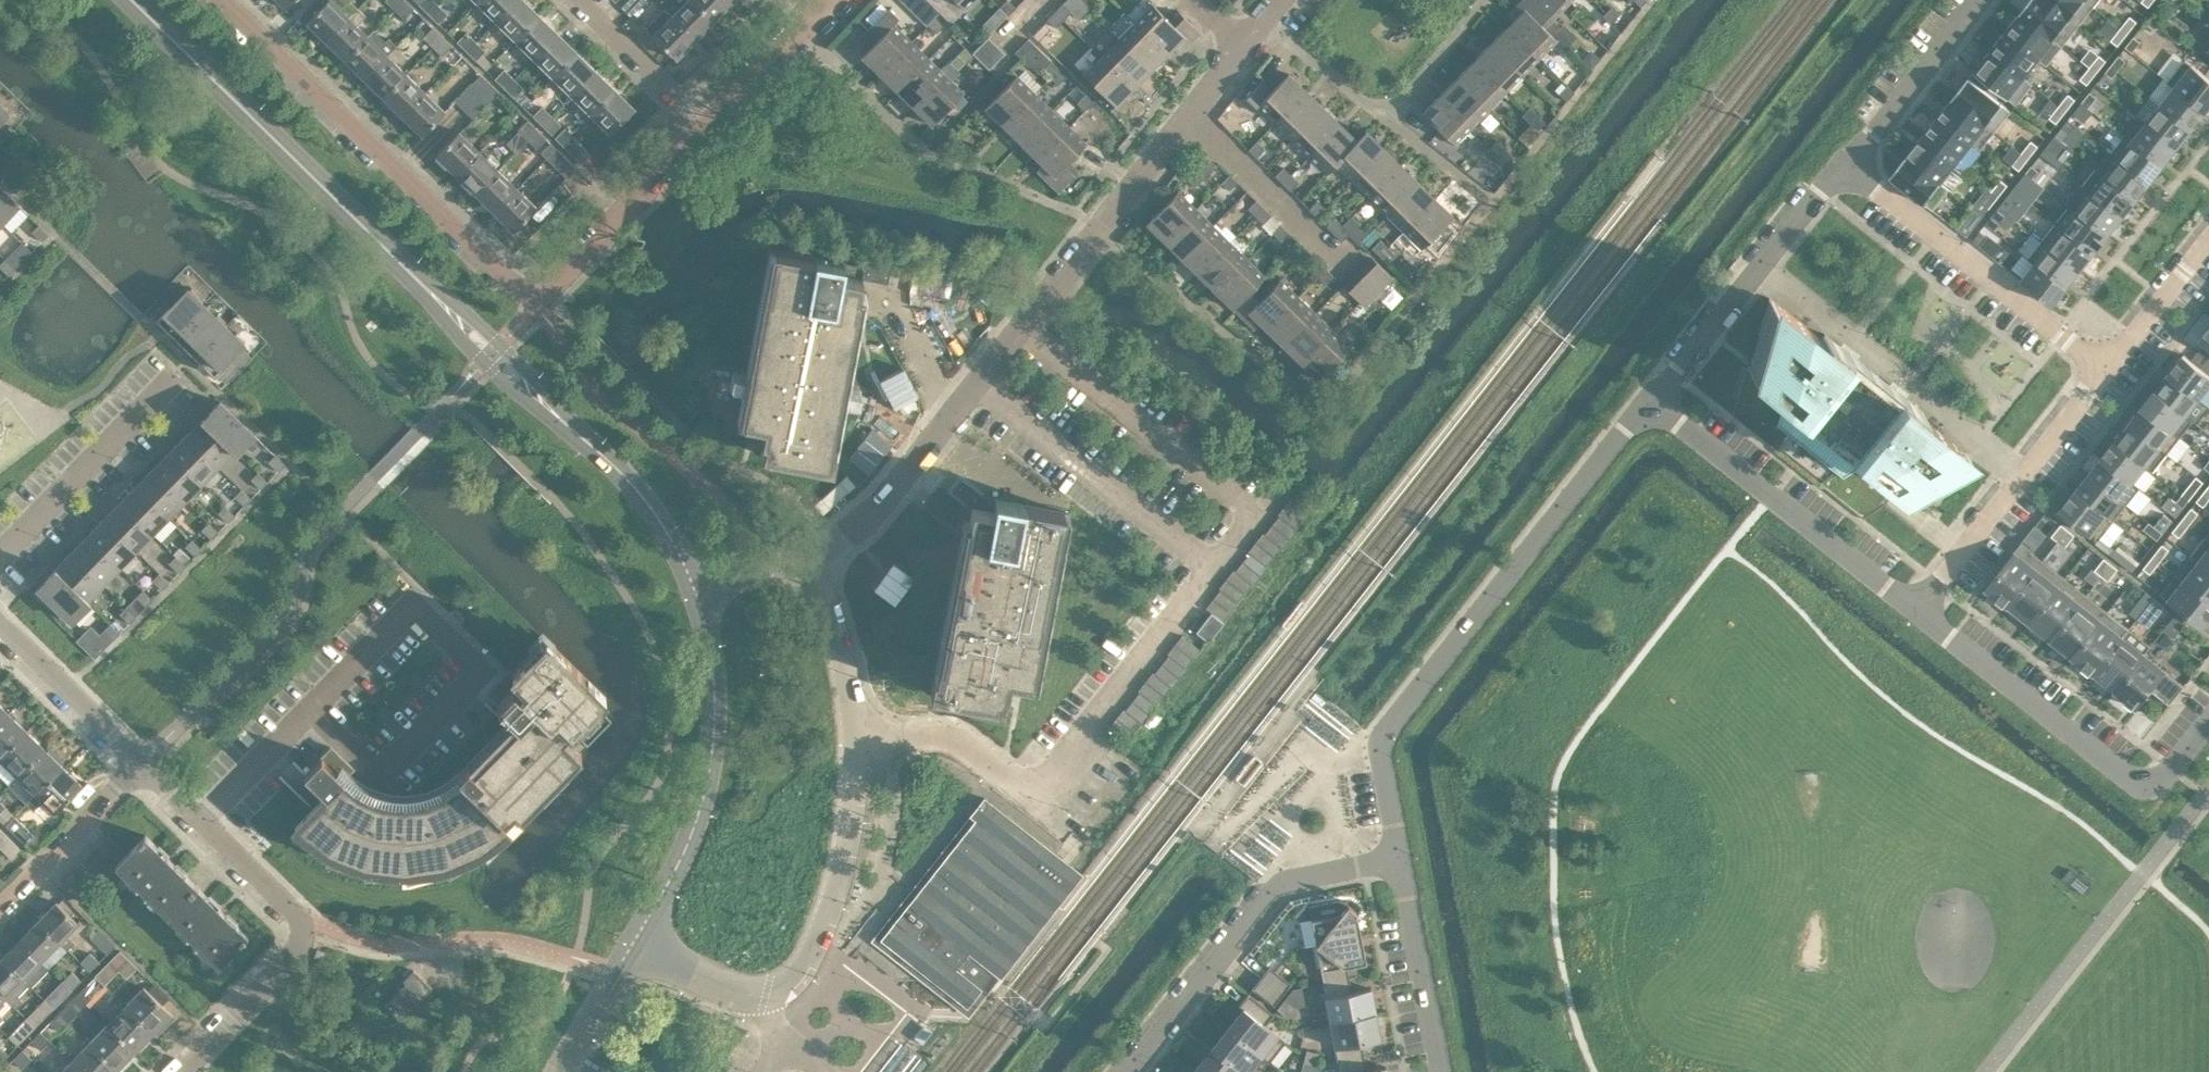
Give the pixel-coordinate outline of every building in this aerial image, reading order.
[(326,40),(358,7),(350,0),(341,9),(332,0),(327,0),(306,21),(326,40)] [(403,0),(385,0),(394,9),(403,0)] [(413,8),(405,0),(403,0),(394,9),(404,18),(413,8)] [(437,3),(434,0),(416,0),(428,13),(437,3)] [(477,1),(477,2),(496,20),(515,0),(478,0),(477,1)] [(538,15),(523,0),(515,0),(496,20),(515,39),(538,15)] [(645,0),(625,0),(619,6),(629,16),(645,0)] [(693,0),(687,0),(671,16),(694,39),(713,20),(693,0)] [(732,0),(693,0),(713,20),(732,0)] [(972,0),(928,0),(951,22),(965,8),(972,0)] [(1015,7),(1008,0),(1005,0),(999,6),(1007,15),(1015,7)] [(1057,13),(1066,21),(1073,14),(1078,19),(1088,8),(1080,0),(1069,0),(1065,5),(1057,13)] [(1517,2),(1542,27),(1543,26),(1568,0),(1520,0),(1517,2)] [(2019,12),(2062,45),(2077,26),(2044,0),(2029,0),(2019,12)] [(2085,0),(2044,0),(2077,26),(2093,6),(2085,0)] [(1513,19),(1507,26),(1538,56),(1555,38),(1543,26),(1542,27),(1517,2),(1507,13),(1513,19)] [(438,22),(447,13),(437,3),(428,13),(438,22)] [(1179,53),(1190,41),(1200,32),(1179,12),(1170,21),(1153,5),(1137,21),(1168,52),(1173,47),(1179,53)] [(345,59),(368,36),(357,25),(366,16),(358,7),(326,40),(345,59)] [(1610,23),(1619,14),(1611,7),(1602,15),(1610,23)] [(861,56),(879,73),(909,42),(892,25),(898,19),(888,9),(868,29),(878,39),(861,56)] [(2019,12),(2004,32),(2038,59),(2053,40),(2062,46),(2062,45),(2019,12)] [(1058,29),(1066,21),(1057,13),(1049,20),(1058,29)] [(557,33),(538,15),(515,39),(533,57),(557,33)] [(2127,33),(2136,21),(2129,15),(2120,27),(2127,33)] [(675,58),(694,39),(671,16),(652,35),(675,58)] [(935,33),(943,25),(934,17),(926,25),(935,33)] [(1137,21),(1120,39),(1150,69),(1168,52),(1137,21)] [(1521,73),(1538,56),(1507,26),(1490,43),(1521,73)] [(433,47),(443,37),(433,27),(423,37),(433,47)] [(2117,45),(2127,33),(2120,27),(2110,39),(2117,45)] [(466,50),(475,40),(466,31),(457,41),(466,50)] [(2038,59),(2004,32),(1989,50),(2032,84),(2032,83),(2024,77),(2038,59)] [(371,33),(368,36),(345,59),(364,78),(387,55),(396,45),(388,37),(382,44),(371,33)] [(576,52),(557,33),(533,57),(552,76),(576,52)] [(953,34),(931,54),(941,65),(963,45),(953,34)] [(1004,53),(987,36),(972,52),(989,69),(1004,53)] [(2132,52),(2140,41),(2133,36),(2125,46),(2132,52)] [(442,55),(452,45),(443,37),(433,47),(442,55)] [(1058,67),(1028,38),(1014,52),(1029,66),(1030,64),(1038,72),(1042,68),(1050,76),(1058,67)] [(1133,87),(1150,69),(1120,39),(1102,57),(1133,87)] [(476,59),(485,50),(475,40),(466,50),(476,59)] [(879,73),(896,90),(926,59),(909,42),(879,73)] [(1490,43),(1473,60),(1504,90),(1521,73),(1490,43)] [(953,66),(968,50),(964,46),(949,62),(953,66)] [(957,70),(973,54),(968,50),(953,66),(957,70)] [(2015,104),(2032,84),(1989,50),(1973,71),(2015,104)] [(571,94),(595,71),(576,52),(552,76),(571,94)] [(2096,72),(2105,60),(2098,54),(2089,66),(2096,72)] [(2118,69),(2125,60),(2118,54),(2111,63),(2118,69)] [(364,78),(383,97),(406,74),(387,55),(364,78)] [(1133,87),(1102,57),(1085,75),(1115,105),(1133,87)] [(896,90),(913,107),(943,76),(926,59),(896,90)] [(2167,80),(2205,111),(2208,106),(2208,78),(2191,64),(2185,59),(2167,80)] [(1487,107),(1504,90),(1473,60),(1456,77),(1487,107)] [(2112,77),(2118,69),(2111,63),(2105,72),(2112,77)] [(2086,84),(2096,72),(2089,66),(2079,78),(2086,84)] [(1058,84),(1066,75),(1058,67),(1050,76),(1058,84)] [(504,87),(513,78),(503,68),(494,78),(504,87)] [(590,113),(614,89),(595,71),(571,94),(582,105),(575,113),(583,121),(591,113),(590,113)] [(1015,76),(985,107),(1002,124),(1033,93),(1031,92),(1037,86),(1022,72),(1017,77),(1015,76)] [(1242,100),(1252,110),(1258,104),(1276,121),(1306,90),(1288,72),(1271,89),(1262,80),(1242,100)] [(396,109),(403,116),(426,92),(406,74),(383,97),(384,97),(380,100),(392,112),(396,109)] [(463,109),(490,83),(480,74),(454,100),(463,109)] [(943,76),(913,107),(931,124),(961,93),(943,76)] [(1456,77),(1440,94),(1471,124),(1487,107),(1456,77)] [(1968,77),(1952,97),(1995,131),(2010,111),(1968,77)] [(513,97),(523,87),(513,78),(504,87),(513,97)] [(2174,87),(2160,104),(2191,129),(2205,111),(2167,80),(2167,81),(2174,87)] [(472,118),(499,92),(490,83),(463,109),(472,118)] [(1566,100),(1567,99),(1574,92),(1566,83),(1557,92),(1566,100)] [(610,132),(633,108),(614,89),(590,113),(591,113),(610,132)] [(1323,107),(1306,90),(1276,121),(1293,138),(1323,107)] [(2089,105),(2096,97),(2089,91),(2082,100),(2089,105)] [(426,92),(403,116),(422,135),(445,111),(426,92)] [(1020,141),(1050,110),(1033,93),(1002,124),(1020,141)] [(1084,109),(1092,101),(1084,93),(1076,102),(1084,109)] [(2065,111),(2074,99),(2068,93),(2058,105),(2065,111)] [(1453,142),(1471,124),(1440,94),(1422,112),(1453,142)] [(1995,131),(1952,97),(1936,117),(1979,151),(1995,131)] [(2083,114),(2089,105),(2082,100),(2075,108),(2083,114)] [(8,113),(7,111),(8,109),(0,101),(0,121),(8,113)] [(2139,117),(2177,147),(2191,129),(2160,104),(2146,121),(2139,116),(2139,117)] [(2055,123),(2065,111),(2058,105),(2049,117),(2055,123)] [(542,125),(551,115),(541,106),(532,115),(542,125)] [(1529,123),(1537,114),(1529,106),(1521,115),(1529,123)] [(1293,138),(1310,154),(1340,123),(1323,107),(1293,138)] [(1037,158),(1067,127),(1050,110),(1020,141),(1037,158)] [(1536,130),(1545,121),(1537,114),(1529,123),(1536,130)] [(551,134),(560,125),(551,115),(542,125),(551,134)] [(1978,151),(1979,151),(1936,117),(1921,137),(1955,164),(1970,145),(1978,151)] [(2139,117),(2125,135),(2163,165),(2177,147),(2139,117)] [(527,139),(536,129),(527,120),(517,130),(527,139)] [(1356,139),(1340,123),(1310,154),(1328,172),(1337,162),(1335,161),(1356,139)] [(2062,140),(2067,133),(2071,128),(2064,123),(2055,135),(2062,140)] [(1037,170),(1048,181),(1058,191),(1078,171),(1068,161),(1085,144),(1067,127),(1037,158),(1043,164),(1037,170)] [(581,163),(590,154),(564,128),(554,137),(581,163)] [(536,148),(546,138),(536,129),(527,139),(536,148)] [(1337,162),(1353,178),(1383,148),(1365,130),(1356,139),(1335,161),(1337,162)] [(455,173),(478,150),(458,131),(436,154),(455,173)] [(2055,155),(2065,143),(2062,140),(2055,135),(2045,147),(2055,155)] [(2125,135),(2111,152),(2149,182),(2163,165),(2125,135)] [(1955,164),(1921,137),(1906,156),(1948,189),(1949,189),(1941,182),(1955,164)] [(1256,156),(1264,148),(1256,140),(1248,149),(1256,156)] [(1496,157),(1504,148),(1496,140),(1487,149),(1496,157)] [(2028,157),(2037,145),(2031,140),(2021,152),(2028,157)] [(566,178),(576,168),(550,143),(540,153),(566,178)] [(1400,164),(1383,148),(1353,178),(1370,195),(1400,164)] [(1503,164),(1511,155),(1504,148),(1496,157),(1503,164)] [(455,173),(474,192),(497,169),(478,150),(455,173)] [(2018,170),(2028,157),(2021,152),(2012,164),(2018,170)] [(2103,175),(2135,200),(2149,182),(2111,152),(2110,153),(2117,158),(2103,175)] [(1192,183),(1212,163),(1202,153),(1182,174),(1192,183)] [(1948,189),(1906,156),(1890,176),(1932,210),(1948,189)] [(1370,195),(1387,212),(1418,181),(1400,164),(1370,195)] [(2031,179),(2038,170),(2031,165),(2024,173),(2031,179)] [(1282,182),(1291,174),(1283,166),(1275,175),(1282,182)] [(474,192),(494,211),(516,188),(497,169),(474,192)] [(2040,169),(2034,178),(2041,184),(2048,175),(2040,169)] [(1228,190),(1237,181),(1229,173),(1221,182),(1228,190)] [(2024,188),(2031,179),(2024,173),(2017,182),(2024,188)] [(1290,190),(1298,181),(1291,174),(1282,182),(1290,190)] [(2103,175),(2090,193),(2121,217),(2135,200),(2103,175)] [(1997,196),(2007,184),(2000,179),(1990,191),(1997,196)] [(1435,198),(1418,181),(1387,212),(1404,229),(1435,198)] [(18,205),(0,187),(0,221),(1,222),(18,205)] [(516,188),(494,211),(513,230),(536,207),(516,188)] [(2013,188),(2003,199),(2011,205),(2006,211),(2015,218),(2017,221),(2032,202),(2013,188)] [(1988,208),(1997,196),(1990,191),(1981,203),(1988,208)] [(1161,238),(1192,207),(1176,192),(1146,222),(1161,238)] [(2069,205),(2107,235),(2121,217),(2090,193),(2076,210),(2069,205)] [(1452,215),(1435,198),(1404,229),(1422,246),(1452,215)] [(1255,216),(1263,207),(1255,199),(1247,208),(1255,216)] [(2006,211),(2011,205),(2003,199),(1997,208),(2004,214),(2006,211)] [(1316,216),(1325,207),(1317,200),(1308,208),(1316,216)] [(2069,205),(2055,223),(2093,253),(2107,235),(2069,205)] [(1209,224),(1192,207),(1161,238),(1179,255),(1209,224)] [(1262,223),(1271,215),(1263,207),(1255,216),(1262,223)] [(1997,222),(2004,214),(1997,208),(1990,217),(1997,222)] [(1333,233),(1342,224),(1334,216),(1326,225),(1333,233)] [(1350,216),(1342,224),(1333,233),(1341,240),(1348,233),(1358,243),(1367,233),(1350,216)] [(1966,236),(1976,224),(1969,219),(1959,231),(1966,236)] [(2041,240),(2079,270),(2093,253),(2055,223),(2041,240)] [(41,240),(48,234),(38,224),(31,231),(41,240)] [(1227,242),(1209,224),(1179,255),(1197,273),(1227,242)] [(1280,240),(1288,232),(1280,224),(1272,232),(1280,240)] [(1366,246),(1379,233),(1373,227),(1360,240),(1366,246)] [(1978,246),(1986,236),(1979,230),(1971,240),(1978,246)] [(1379,255),(1387,246),(1380,238),(1371,247),(1379,255)] [(2041,240),(2028,257),(2066,287),(2079,270),(2041,240)] [(24,258),(31,251),(21,241),(14,248),(24,258)] [(1227,242),(1197,273),(1215,290),(1245,259),(1227,242)] [(1387,262),(1395,253),(1387,246),(1379,255),(1387,262)] [(762,440),(760,453),(832,467),(861,312),(857,311),(858,306),(862,307),(865,291),(859,290),(861,277),(886,282),(889,268),(870,264),(870,267),(769,248),(736,419),(764,424),(761,440),(762,440)] [(1383,286),(1392,277),(1372,257),(1363,267),(1383,286)] [(2021,280),(2052,304),(2066,287),(2028,257),(2027,258),(2034,263),(2021,280)] [(14,268),(5,258),(0,263),(0,267),(8,275),(14,268)] [(1245,259),(1215,290),(1233,308),(1252,288),(1263,277),(1245,259)] [(1383,286),(1363,267),(1354,276),(1373,296),(1383,286)] [(1324,284),(1333,276),(1325,268),(1316,276),(1324,284)] [(1373,296),(1354,276),(1344,286),(1364,306),(1373,296)] [(1252,288),(1233,308),(1253,328),(1260,322),(1266,328),(1296,297),(1278,280),(1262,297),(1252,288)] [(171,342),(206,306),(198,298),(199,296),(190,287),(189,289),(187,287),(170,304),(165,299),(164,300),(151,314),(170,332),(166,336),(171,342)] [(1296,297),(1266,328),(1283,346),(1314,315),(1296,297)] [(1758,334),(1748,366),(1785,395),(1776,425),(1841,477),(1866,462),(1904,492),(1934,473),(1936,474),(1968,455),(1917,414),(1921,410),(1915,405),(1829,337),(1828,337),(1823,333),(1819,337),(1768,297),(1757,333),(1758,334)] [(225,325),(224,324),(226,322),(217,313),(215,315),(206,306),(171,342),(190,360),(225,325)] [(1301,363),(1332,332),(1314,315),(1283,346),(1301,363)] [(233,333),(225,325),(190,360),(195,366),(200,361),(219,380),(233,365),(228,360),(244,344),(242,342),(244,340),(235,331),(233,333)] [(2200,339),(2204,343),(2197,351),(2208,361),(2208,327),(2200,339)] [(1332,332),(1301,363),(1318,379),(1348,348),(1332,332)] [(2197,351),(2190,360),(2183,354),(2167,373),(2199,398),(2208,385),(2208,361),(2197,351)] [(1841,477),(1776,425),(1785,395),(1748,366),(1747,365),(1738,392),(1731,415),(1862,518),(1883,505),(1904,492),(1866,462),(1841,477)] [(2199,398),(2167,373),(2155,390),(2186,415),(2199,398)] [(2142,406),(2180,436),(2192,420),(2186,415),(2155,390),(2142,406)] [(237,452),(254,435),(219,401),(202,418),(237,452)] [(2142,406),(2129,422),(2167,453),(2180,436),(2142,406)] [(237,452),(202,418),(186,435),(217,466),(233,449),(236,453),(237,452)] [(2129,422),(2114,441),(2145,466),(2159,448),(2166,454),(2167,453),(2129,422)] [(201,482),(217,466),(186,435),(169,452),(201,482)] [(2114,441),(2101,457),(2139,487),(2140,486),(2133,481),(2145,466),(2114,441)] [(184,499),(201,482),(169,452),(153,468),(184,499)] [(277,471),(284,464),(274,454),(267,461),(277,471)] [(2101,457),(2088,473),(2126,504),(2139,487),(2101,457)] [(168,516),(184,499),(153,468),(136,485),(168,516)] [(260,488),(267,482),(257,472),(250,479),(260,488)] [(2126,504),(2088,473),(2075,490),(2113,520),(2114,519),(2107,514),(2119,499),(2125,505),(2126,504)] [(1009,678),(1036,683),(1069,512),(981,494),(960,477),(951,488),(971,505),(969,518),(963,517),(960,533),(964,534),(964,538),(959,537),(930,692),(1002,706),(1005,693),(1006,693),(1009,678)] [(2208,498),(2208,484),(2201,494),(2208,500),(2208,498)] [(151,533),(168,516),(136,485),(120,502),(151,533)] [(2188,500),(2193,493),(2186,487),(2181,494),(2188,500)] [(244,505),(250,498),(240,488),(234,495),(244,505)] [(2098,539),(2113,520),(2075,490),(2060,509),(2091,534),(2098,539)] [(2182,506),(2188,500),(2181,494),(2175,501),(2182,506)] [(1291,495),(1284,504),(1302,519),(1309,509),(1291,495)] [(135,549),(151,533),(120,502),(104,519),(135,549)] [(1295,528),(1302,519),(1284,504),(1277,513),(1278,515),(1295,528)] [(227,522),(234,515),(224,505),(217,512),(227,522)] [(2188,524),(2198,513),(2191,507),(2181,519),(2188,524)] [(2153,526),(2162,532),(2167,525),(2172,520),(2163,513),(2153,526)] [(1278,515),(1271,524),(1289,538),(1296,529),(1295,528),(1278,515)] [(119,566),(135,549),(104,519),(87,536),(119,566)] [(2179,537),(2188,524),(2181,519),(2172,531),(2179,537)] [(2143,528),(2150,534),(2157,539),(2162,532),(2153,526),(2148,521),(2143,528)] [(211,539),(218,532),(208,522),(201,529),(211,539)] [(2058,541),(2067,529),(2060,523),(2051,536),(2058,541)] [(1289,538),(1271,524),(1264,533),(1280,546),(1282,548),(1289,538)] [(2065,546),(2074,534),(2067,529),(2058,541),(2065,546)] [(1262,532),(1255,541),(1273,555),(1280,546),(1264,533),(1262,532)] [(102,583),(119,566),(87,536),(71,552),(102,583)] [(2204,537),(2189,556),(2208,571),(2208,541),(2204,537)] [(194,556),(201,549),(191,539),(184,546),(194,556)] [(1247,551),(1249,552),(1266,565),(1273,555),(1255,541),(1247,551)] [(2021,542),(1985,587),(2007,605),(2043,560),(2021,542)] [(2143,556),(2149,549),(2142,544),(2136,551),(2143,556)] [(2159,561),(2169,549),(2162,544),(2152,556),(2159,561)] [(2131,570),(2138,562),(2118,546),(2111,554),(2131,570)] [(185,565),(191,559),(179,547),(172,553),(185,565)] [(89,603),(90,603),(86,599),(102,583),(71,552),(54,569),(89,603)] [(1249,552),(1242,561),(1260,575),(1267,566),(1266,565),(1249,552)] [(178,572),(185,565),(175,556),(168,562),(178,572)] [(2149,573),(2159,561),(2152,556),(2143,568),(2149,573)] [(2175,573),(2208,600),(2208,571),(2189,556),(2197,563),(2184,579),(2175,573)] [(2101,575),(2110,563),(2103,557),(2094,569),(2101,575)] [(2064,577),(2043,560),(2007,605),(2021,615),(2020,616),(2025,620),(2025,619),(2029,622),(2064,577)] [(1234,570),(1251,583),(1253,584),(1260,575),(1242,561),(1234,570)] [(2108,580),(2117,568),(2110,563),(2101,575),(2108,580)] [(89,603),(54,569),(32,592),(49,608),(54,603),(72,621),(89,603)] [(1233,569),(1226,578),(1244,592),(1251,583),(1234,570),(1233,569)] [(162,589),(168,582),(158,572),(151,579),(162,589)] [(2175,573),(2160,593),(2202,627),(2208,619),(2208,600),(2175,573)] [(2042,632),(2050,638),(2050,639),(2086,594),(2064,577),(2029,622),(2031,620),(2043,630),(2042,632)] [(1218,587),(1220,589),(1236,602),(1244,592),(1226,578),(1218,587)] [(2124,592),(2134,602),(2145,592),(2134,581),(2124,592)] [(145,606),(152,599),(142,589),(135,596),(145,606)] [(1220,589),(1213,598),(1231,612),(1238,603),(1236,602),(1220,589)] [(2144,609),(2153,597),(2147,591),(2137,603),(2144,609)] [(2063,650),(2068,654),(2068,653),(2072,655),(2107,611),(2086,594),(2050,639),(2064,649),(2063,650)] [(2151,614),(2160,602),(2153,597),(2144,609),(2151,614)] [(1205,607),(1223,621),(1231,612),(1213,598),(1205,607)] [(129,623),(136,616),(126,606),(119,613),(129,623)] [(1195,631),(1208,641),(1223,622),(1211,611),(1195,631)] [(2129,628),(2107,611),(2072,655),(2094,673),(2129,628)] [(2172,631),(2182,619),(2175,614),(2165,626),(2172,631)] [(112,639),(119,633),(109,623),(102,630),(112,639)] [(2112,687),(2141,651),(2123,637),(2130,628),(2129,628),(2094,673),(2107,683),(2106,684),(2111,688),(2111,687),(2112,687)] [(1181,634),(1174,644),(1192,658),(1199,649),(1181,634)] [(294,826),(304,835),(315,844),(327,851),(337,856),(351,862),(363,866),(377,869),(395,871),(416,870),(432,868),(443,865),(456,861),(469,856),(481,849),(492,842),(503,833),(513,823),(512,822),(611,721),(596,706),(605,697),(544,638),(512,671),(509,668),(486,691),(492,698),(511,716),(506,722),(485,701),(483,702),(505,723),(456,773),(442,783),(423,791),(410,794),(403,794),(383,792),(365,785),(348,772),(353,767),(346,761),(331,746),(321,757),(321,756),(306,772),(293,760),(292,762),(325,794),(313,807),(279,774),(278,776),(311,808),(294,826)] [(1184,667),(1192,658),(1174,644),(1166,653),(1168,654),(1184,667)] [(2169,704),(2184,685),(2141,651),(2112,687),(2137,707),(2151,690),(2169,704)] [(1168,654),(1161,663),(1179,678),(1186,668),(1184,667),(1168,654)] [(1172,687),(1179,678),(1161,663),(1153,673),(1170,686),(1172,687)] [(1152,671),(1145,680),(1163,694),(1170,686),(1153,673),(1152,671)] [(1155,704),(1163,694),(1145,680),(1137,690),(1139,691),(1155,704)] [(1139,691),(1132,700),(1150,715),(1157,705),(1155,704),(1139,691)] [(1142,724),(1150,715),(1132,700),(1124,709),(1141,722),(1142,724)] [(1123,708),(1115,717),(1133,732),(1141,722),(1124,709),(1123,708)] [(7,712),(0,719),(0,756),(25,730),(7,712)] [(1126,741),(1133,732),(1115,717),(1108,727),(1126,741)] [(44,748),(25,730),(0,756),(0,760),(17,776),(44,748)] [(50,755),(44,748),(17,776),(35,794),(63,767),(60,764),(63,761),(54,752),(50,755)] [(63,767),(35,794),(30,800),(36,807),(42,801),(54,813),(81,785),(63,767)] [(881,939),(941,986),(968,952),(994,973),(1018,943),(1075,869),(1047,847),(983,797),(969,815),(975,819),(893,923),(881,939)] [(24,843),(33,834),(14,815),(5,825),(24,843)] [(19,848),(1,830),(0,830),(0,847),(10,857),(19,848)] [(98,844),(117,863),(127,853),(108,834),(98,844)] [(196,885),(185,874),(145,834),(127,853),(117,863),(115,865),(128,877),(130,876),(137,883),(136,885),(166,915),(196,885)] [(108,872),(115,865),(117,863),(98,844),(89,854),(108,872)] [(108,872),(89,854),(80,863),(98,881),(108,872)] [(89,891),(98,881),(80,863),(70,873),(89,891)] [(61,882),(79,901),(89,891),(70,873),(61,882)] [(248,936),(196,885),(166,915),(197,945),(199,944),(207,951),(205,953),(218,966),(248,936)] [(59,941),(59,942),(67,950),(74,942),(66,935),(77,923),(56,901),(37,920),(59,941)] [(1339,913),(1327,915),(1325,908),(1314,910),(1315,918),(1310,919),(1299,921),(1304,946),(1315,944),(1360,935),(1355,910),(1347,904),(1339,913)] [(37,920),(34,923),(19,939),(41,960),(59,942),(59,941),(37,920)] [(105,954),(114,945),(98,929),(89,938),(105,954)] [(1345,964),(1364,961),(1360,935),(1315,944),(1322,983),(1348,978),(1345,964)] [(41,960),(19,939),(1,957),(28,984),(30,986),(49,968),(41,960)] [(126,977),(136,967),(119,950),(94,975),(104,984),(118,970),(126,977)] [(89,971),(98,961),(89,952),(80,962),(89,971)] [(980,990),(994,973),(968,952),(941,986),(966,1006),(978,992),(980,989),(980,990)] [(1,957),(0,958),(0,993),(4,997),(16,1008),(23,1001),(18,995),(28,984),(1,957)] [(1273,1005),(1290,983),(1268,966),(1251,988),(1273,1005)] [(384,1002),(383,1004),(399,1019),(400,1018),(420,998),(431,987),(412,969),(402,980),(404,983),(384,1003),(384,1002)] [(71,989),(80,980),(71,971),(62,980),(71,989)] [(94,994),(104,984),(94,975),(85,985),(94,994)] [(1350,991),(1348,978),(1322,983),(1330,1022),(1375,1013),(1370,988),(1350,991)] [(147,989),(161,1003),(168,997),(154,983),(147,989)] [(171,1013),(161,1003),(143,986),(125,1004),(153,1032),(156,1035),(166,1024),(163,1021),(171,1013)] [(91,997),(81,988),(76,994),(85,1003),(91,997)] [(53,1008),(62,998),(53,989),(44,999),(53,1008)] [(1238,1005),(1242,1008),(1226,1028),(1268,1061),(1284,1041),(1263,1024),(1272,1013),(1247,993),(1238,1005)] [(67,1003),(76,1012),(85,1003),(76,994),(67,1003)] [(1286,1017),(1294,1007),(1284,998),(1276,1009),(1286,1017)] [(35,1026),(44,1017),(53,1008),(44,999),(25,1017),(35,1026)] [(135,1050),(153,1032),(125,1004),(107,1023),(135,1050)] [(58,1031),(67,1022),(58,1012),(48,1022),(58,1031)] [(1379,1038),(1375,1013),(1330,1022),(1337,1060),(1363,1056),(1360,1042),(1379,1038)] [(17,1045),(26,1036),(35,1026),(25,1017),(7,1036),(17,1045)] [(922,1042),(932,1028),(924,1022),(914,1035),(922,1042)] [(107,1023),(89,1042),(116,1069),(135,1050),(107,1023)] [(1226,1028),(1211,1047),(1242,1071),(1246,1071),(1259,1056),(1268,1062),(1268,1061),(1226,1028)] [(40,1049),(49,1040),(39,1031),(30,1040),(40,1049)] [(916,1052),(901,1040),(876,1071),(900,1071),(916,1052)] [(116,1069),(89,1042),(70,1060),(82,1071),(113,1071),(116,1069)] [(1211,1047),(1195,1067),(1202,1071),(1242,1071),(1211,1047)] [(22,1068),(31,1059),(21,1049),(12,1059),(22,1068)] [(1318,1052),(1305,1049),(1300,1071),(1313,1071),(1318,1052)] [(920,1055),(906,1071),(920,1071),(928,1062),(920,1055)] [(1385,1066),(1365,1069),(1363,1056),(1337,1060),(1339,1071),(1386,1071),(1385,1066)] [(59,1071),(82,1071),(70,1060),(59,1071)]
